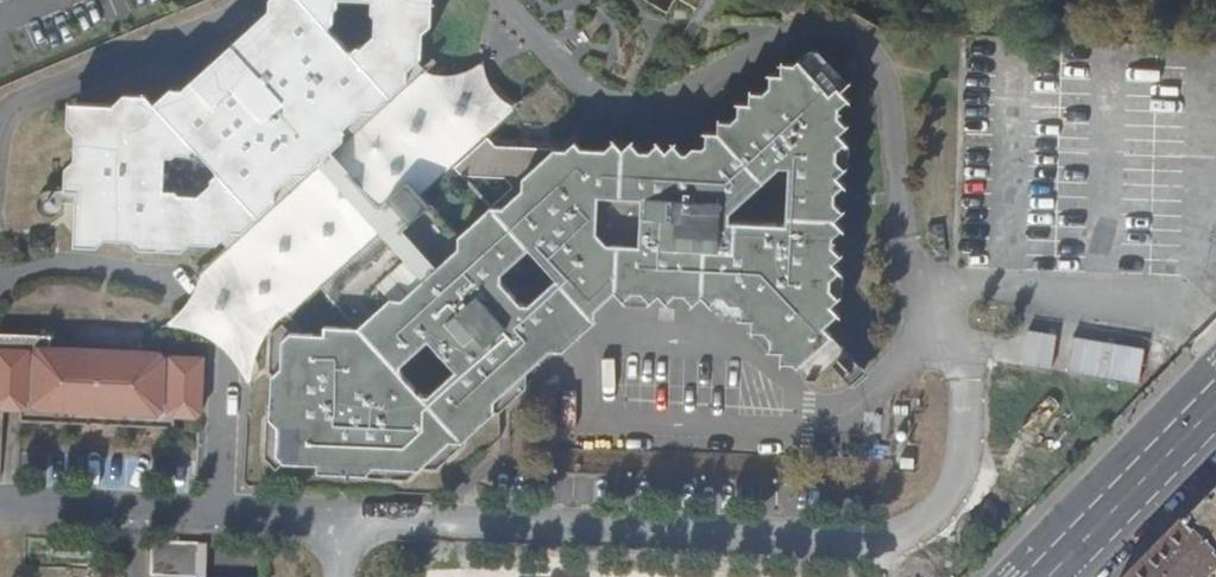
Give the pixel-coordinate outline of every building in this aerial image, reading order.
[(419,0),(279,0),(167,105),(75,102),(72,191),(73,192),(71,235),(205,241),(221,243),(228,250),(252,311),(276,302),(286,312),(318,284),(357,325),(348,333),(289,331),(280,323),(268,333),(266,371),(275,379),(273,413),(264,420),(262,458),(275,470),(321,464),(359,469),(370,478),(405,480),(418,468),(436,469),(460,446),(462,433),(487,410),(499,411),(525,388),(525,371),(535,362),(534,359),(614,287),(733,292),(799,363),(832,333),(823,325),(831,316),(827,311),(829,213),(836,206),(833,203),(834,191),(843,182),(832,173),(835,89),(825,88),(799,60),(698,153),(583,150),(573,140),(564,149),(492,146),(473,124),(488,91),(473,83),(465,98),(441,87),(413,59),(417,55),(419,0)] [(29,360),(0,358),(0,407),(22,409),(21,421),(171,429),(172,417),(195,417),(199,413),(202,358),(170,357),(170,366),(160,366),(160,363),(154,356),(44,351),(37,356),(37,361),(29,360)] [(1185,527),(1215,556),(1215,495),(1185,527)] [(1185,527),(1135,576),(1209,576),(1214,572),(1215,575),(1215,556),(1185,527)] [(200,543),(153,541),(151,576),(168,576),(199,576),(200,543)]
